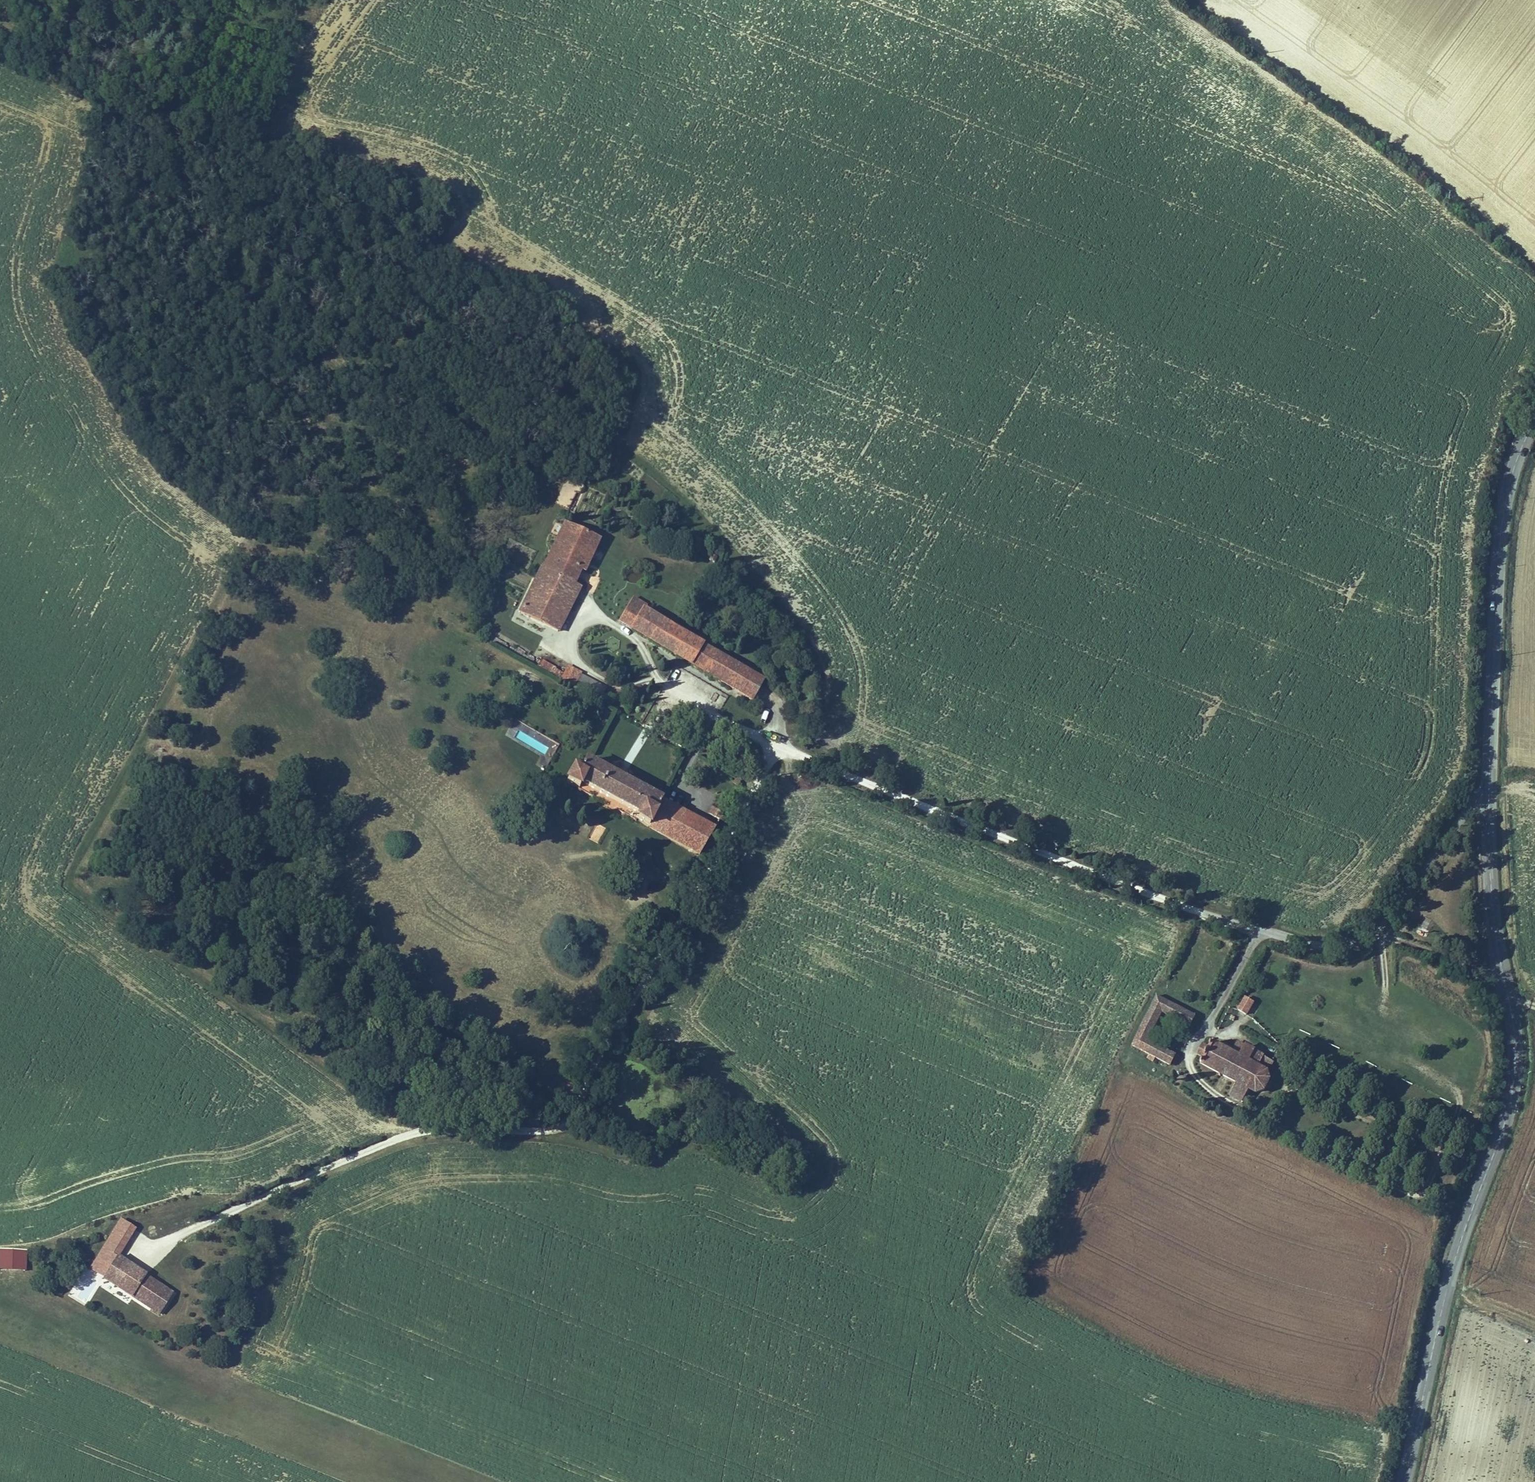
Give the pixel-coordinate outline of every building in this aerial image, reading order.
[(518,620),(519,621),(555,636),(575,589),(569,587),(575,573),(578,575),(593,542),(560,528),(540,574),(537,572),(518,617),(518,620)] [(647,604),(634,597),(621,617),(754,699),(763,683),(643,609),(647,604)] [(541,664),(536,671),(559,684),(564,677),(541,664)] [(564,677),(559,684),(617,717),(624,706),(565,673),(564,677)] [(571,797),(626,829),(628,826),(675,853),(689,828),(641,799),(579,763),(572,774),(568,773),(559,786),(573,794),(571,797)] [(588,838),(597,843),(605,827),(595,823),(588,838)] [(703,837),(689,828),(675,853),(689,861),(703,837)] [(1238,1010),(1247,1015),(1254,1003),(1245,998),(1238,1010)] [(1157,999),(1133,1047),(1173,1066),(1179,1054),(1155,1042),(1166,1020),(1189,1032),(1196,1018),(1157,999)] [(1262,1093),(1271,1077),(1266,1075),(1273,1060),(1234,1041),(1230,1048),(1221,1044),(1219,1048),(1211,1044),(1207,1053),(1203,1061),(1211,1065),(1207,1073),(1243,1091),(1239,1098),(1250,1104),(1257,1091),(1262,1093)] [(157,1315),(172,1293),(124,1262),(109,1284),(157,1315)]
